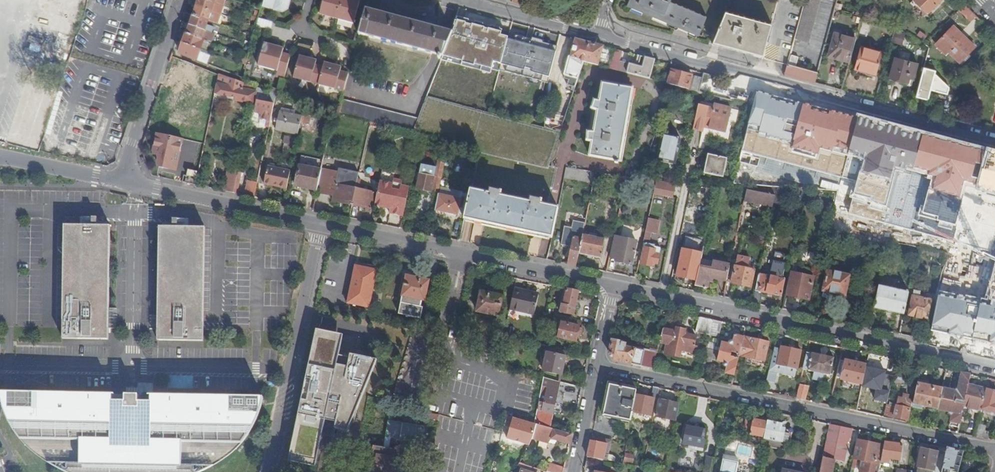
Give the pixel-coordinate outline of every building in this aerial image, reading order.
[(205,0),(200,0),(198,7),(222,16),(225,7),(216,4),(205,0)] [(266,5),(275,7),(278,12),(284,14),(289,11),(292,0),(267,0),(266,5)] [(319,13),(354,22),(360,0),(322,0),(319,13)] [(628,7),(699,37),(707,18),(671,3),(672,0),(631,0),(628,7)] [(805,5),(795,41),(808,45),(820,0),(806,0),(805,5)] [(913,1),(914,2),(919,6),(927,15),(942,1),(941,0),(914,0),(913,1)] [(914,2),(910,5),(915,10),(919,6),(914,2)] [(222,16),(198,7),(188,35),(204,41),(210,43),(212,44),(215,35),(214,34),(207,32),(209,26),(210,22),(219,25),(222,16)] [(444,28),(365,7),(358,34),(436,56),(439,57),(438,58),(442,59),(442,58),(452,30),(444,28)] [(727,13),(714,43),(763,56),(772,25),(727,13)] [(453,28),(452,30),(442,58),(442,59),(490,73),(492,68),(499,69),(508,35),(501,33),(502,28),(492,25),(491,26),(483,24),(483,22),(475,20),(474,21),(468,20),(468,19),(456,15),(453,28)] [(947,34),(939,43),(949,53),(960,63),(975,48),(955,29),(949,35),(947,34)] [(508,35),(499,69),(549,82),(557,46),(543,42),(542,39),(532,37),(532,38),(509,33),(508,35)] [(850,63),(856,40),(835,34),(829,57),(850,63)] [(204,41),(188,35),(185,45),(201,51),(204,41)] [(210,43),(204,41),(201,51),(208,52),(210,43)] [(590,45),(576,41),(571,59),(570,60),(565,77),(566,77),(565,80),(570,82),(568,88),(576,90),(584,64),(590,45)] [(284,48),(263,43),(257,67),(275,71),(274,76),(284,78),(289,55),(283,53),(284,48)] [(949,53),(939,43),(936,46),(946,55),(949,53)] [(201,51),(185,45),(181,55),(198,61),(201,51)] [(604,48),(590,45),(584,64),(599,68),(604,48)] [(855,69),(877,75),(883,53),(861,47),(855,69)] [(201,51),(198,61),(208,64),(211,54),(208,52),(201,51)] [(623,53),(615,51),(610,71),(618,73),(621,64),(623,53)] [(317,58),(299,54),(293,78),(318,84),(323,65),(316,63),(317,58)] [(815,84),(818,74),(795,68),(798,58),(791,56),(785,76),(815,84)] [(621,64),(618,73),(651,81),(656,62),(641,58),(639,68),(621,64)] [(911,75),(916,76),(918,66),(896,59),(890,81),(908,86),(910,79),(911,75)] [(343,65),(324,60),(323,65),(318,84),(343,90),(348,72),(341,70),(343,65)] [(947,94),(949,87),(935,74),(936,71),(925,68),(917,97),(928,100),(931,89),(947,94)] [(876,78),(877,75),(855,69),(854,74),(866,77),(866,75),(876,78)] [(672,72),(669,86),(675,87),(689,91),(693,77),(672,72)] [(221,73),(217,95),(237,99),(237,101),(255,105),(259,87),(221,73)] [(700,94),(704,80),(697,78),(693,92),(700,94)] [(633,88),(604,83),(601,104),(595,103),(594,111),(599,113),(595,135),(590,136),(588,143),(593,144),(590,158),(616,163),(616,165),(619,165),(619,163),(621,164),(634,91),(632,91),(633,88)] [(754,85),(737,165),(850,194),(846,212),(954,241),(932,329),(994,343),(994,149),(754,85)] [(26,107),(19,105),(8,137),(39,148),(57,94),(33,86),(26,107)] [(419,121),(344,101),(340,115),(414,134),(419,121)] [(263,120),(272,122),(276,105),(259,102),(256,113),(264,115),(263,120)] [(565,121),(570,107),(557,103),(552,117),(565,121)] [(714,109),(704,107),(701,123),(699,131),(704,132),(704,128),(726,133),(732,108),(715,105),(714,109)] [(277,131),(300,137),(302,125),(304,118),(296,117),(296,113),(284,111),(283,114),(281,113),(277,131)] [(316,120),(304,117),(304,118),(302,125),(314,128),(316,120)] [(184,140),(159,134),(155,152),(161,167),(178,171),(184,140)] [(663,137),(661,146),(657,161),(676,166),(680,150),(682,141),(663,137)] [(283,158),(295,161),(297,148),(286,146),(283,158)] [(728,160),(710,156),(706,174),(724,179),(728,160)] [(432,194),(440,196),(448,162),(440,160),(436,179),(432,194)] [(225,192),(235,194),(240,172),(241,167),(231,166),(225,192)] [(296,187),(318,192),(322,172),(300,167),(296,187)] [(265,185),(288,190),(292,173),(275,169),(271,168),(269,168),(265,185)] [(318,194),(335,197),(338,180),(350,183),(349,188),(357,190),(358,183),(360,174),(340,170),(340,173),(323,170),(322,172),(318,192),(318,194)] [(567,171),(565,181),(595,185),(597,175),(567,171)] [(187,184),(197,186),(199,174),(189,172),(187,184)] [(244,173),(240,172),(235,194),(239,195),(244,173)] [(418,191),(432,194),(436,179),(421,176),(418,176),(418,179),(421,179),(418,191)] [(334,203),(353,207),(357,190),(349,188),(350,183),(338,180),(335,197),(334,203)] [(357,190),(353,207),(373,211),(376,194),(360,191),(361,184),(358,183),(357,190)] [(674,198),(676,185),(657,183),(655,194),(674,198)] [(258,187),(248,185),(246,197),(255,199),(258,187)] [(410,193),(380,187),(377,202),(376,206),(383,208),(384,208),(385,208),(386,208),(387,208),(387,207),(388,207),(388,206),(392,207),(390,214),(404,218),(410,193)] [(560,209),(472,189),(469,202),(465,218),(465,220),(553,240),(560,209)] [(784,190),(779,190),(776,204),(781,205),(784,190)] [(774,203),(775,197),(748,192),(745,202),(773,208),(774,203)] [(440,196),(437,212),(461,217),(464,201),(440,196)] [(461,217),(465,218),(469,202),(464,201),(461,217)] [(629,206),(625,205),(623,215),(627,216),(631,214),(631,210),(629,206)] [(661,222),(649,220),(644,243),(650,244),(652,235),(657,235),(661,222)] [(569,266),(578,268),(580,255),(584,236),(587,226),(575,223),(571,245),(573,246),(573,249),(569,266)] [(110,227),(63,226),(61,328),(61,340),(107,341),(110,227)] [(205,230),(159,229),(156,342),(202,343),(205,230)] [(584,236),(580,255),(602,260),(606,240),(598,239),(591,238),(584,236)] [(615,237),(611,258),(617,259),(617,262),(632,266),(637,242),(615,237)] [(647,245),(642,265),(651,267),(653,264),(658,265),(661,250),(655,249),(655,247),(647,245)] [(697,281),(700,267),(704,248),(691,246),(689,255),(683,253),(678,277),(697,281)] [(948,255),(919,249),(918,254),(947,260),(948,255)] [(732,285),(735,285),(752,289),(755,272),(749,271),(751,260),(738,258),(736,266),(735,273),(732,285)] [(710,278),(728,282),(731,267),(713,263),(712,270),(700,267),(697,281),(696,287),(708,289),(710,278)] [(348,306),(360,309),(368,271),(356,268),(348,306)] [(368,271),(360,309),(370,311),(373,300),(370,299),(371,293),(374,293),(378,273),(368,271)] [(850,278),(828,273),(824,292),(846,297),(850,278)] [(815,279),(791,274),(786,297),(810,301),(815,279)] [(754,305),(761,306),(762,294),(782,299),(786,281),(777,279),(771,278),(760,275),(754,305)] [(429,284),(407,279),(399,317),(421,322),(424,310),(421,310),(422,303),(426,303),(429,284)] [(910,294),(880,287),(875,310),(905,316),(910,294)] [(515,291),(511,313),(535,318),(539,298),(525,295),(525,293),(515,291)] [(575,318),(579,294),(567,291),(564,291),(561,306),(563,307),(561,315),(575,318)] [(504,299),(482,294),(478,314),(500,318),(504,299)] [(919,299),(913,297),(909,317),(929,321),(933,301),(919,299)] [(697,335),(710,338),(714,323),(700,320),(697,335)] [(719,339),(723,325),(714,323),(710,338),(719,339)] [(579,329),(557,324),(556,330),(561,331),(559,340),(577,344),(578,335),(579,330),(579,329)] [(663,332),(659,346),(667,347),(681,350),(681,353),(689,355),(695,356),(697,349),(694,348),(696,339),(684,336),(685,333),(677,331),(676,335),(663,332)] [(296,468),(314,471),(324,471),(334,426),(345,428),(343,435),(356,438),(389,367),(358,359),(356,373),(344,370),(351,337),(321,332),(296,468)] [(740,356),(744,339),(735,338),(734,345),(731,347),(722,345),(720,354),(733,357),(733,355),(740,356)] [(769,345),(744,339),(740,356),(739,359),(766,364),(769,345)] [(613,360),(654,368),(657,354),(650,353),(650,354),(622,349),(623,345),(613,343),(610,357),(613,360)] [(681,350),(667,347),(665,357),(687,361),(689,355),(681,353),(681,350)] [(566,358),(567,353),(548,348),(545,357),(547,358),(547,361),(544,372),(544,373),(562,377),(566,359),(566,358)] [(801,353),(775,348),(772,362),(779,363),(778,367),(797,371),(801,353)] [(733,357),(720,354),(707,351),(704,366),(711,368),(712,361),(718,363),(718,364),(726,365),(728,369),(726,376),(734,378),(738,361),(732,359),(733,357)] [(813,357),(808,355),(804,372),(809,373),(815,375),(814,382),(822,384),(824,376),(831,378),(834,361),(813,356),(813,357)] [(844,361),(840,360),(836,377),(840,379),(843,380),(843,381),(860,384),(862,385),(866,366),(867,363),(844,358),(844,361)] [(874,400),(886,403),(889,390),(882,388),(886,370),(866,366),(862,387),(875,390),(874,400)] [(965,404),(971,378),(962,376),(958,392),(956,394),(943,391),(941,401),(960,405),(961,403),(965,404)] [(536,426),(550,430),(560,384),(545,380),(535,426),(536,426)] [(796,398),(806,400),(809,386),(800,384),(796,398)] [(862,387),(862,385),(860,384),(859,388),(852,387),(851,392),(861,393),(862,387)] [(917,396),(941,401),(943,391),(919,386),(917,396)] [(631,423),(633,414),(636,397),(637,393),(610,387),(604,418),(631,423)] [(967,409),(983,413),(983,412),(988,393),(972,388),(967,409)] [(657,402),(660,391),(654,389),(652,401),(636,397),(633,414),(640,416),(639,418),(642,419),(643,416),(651,418),(655,401),(657,402)] [(256,429),(260,425),(265,413),(268,405),(268,404),(270,396),(151,394),(151,402),(141,402),(142,393),(125,393),(125,400),(113,400),(113,393),(0,392),(3,406),(7,420),(11,426),(15,433),(25,445),(31,450),(40,458),(50,464),(56,468),(63,471),(65,471),(205,471),(207,471),(209,470),(215,467),(224,461),(230,457),(239,448),(243,444),(246,444),(249,440),(256,429)] [(983,412),(994,416),(994,394),(988,393),(983,412)] [(914,407),(938,412),(941,401),(917,396),(914,407)] [(884,417),(895,420),(909,422),(913,405),(909,404),(909,399),(904,398),(903,402),(898,401),(896,409),(887,407),(884,417)] [(952,424),(961,426),(965,406),(960,405),(941,401),(938,412),(951,415),(953,417),(952,424)] [(675,423),(678,406),(660,402),(657,419),(663,421),(663,423),(667,424),(667,422),(675,423)] [(428,421),(439,423),(440,417),(430,414),(428,421)] [(521,452),(526,454),(532,443),(533,441),(536,426),(535,426),(534,426),(508,418),(504,429),(526,435),(521,452)] [(750,437),(764,440),(768,424),(746,420),(743,430),(751,432),(750,437)] [(768,424),(764,440),(782,444),(785,431),(781,431),(782,427),(768,424)] [(986,426),(979,424),(976,436),(989,439),(989,435),(984,434),(986,426)] [(557,443),(570,446),(572,436),(550,430),(536,426),(533,441),(549,445),(551,442),(557,443)] [(720,440),(728,441),(730,428),(723,426),(720,440)] [(853,431),(831,427),(821,471),(833,471),(834,468),(835,464),(844,466),(849,441),(851,441),(853,431)] [(704,450),(708,433),(687,429),(684,446),(704,450)] [(608,441),(592,438),(588,459),(608,463),(609,456),(605,456),(607,446),(608,441)] [(885,448),(862,444),(858,443),(854,462),(863,463),(861,471),(880,471),(885,448)] [(885,445),(885,448),(880,471),(884,471),(884,470),(885,465),(890,466),(891,461),(901,463),(903,448),(885,445)] [(374,448),(373,457),(371,457),(369,471),(399,471),(401,461),(399,461),(401,453),(374,448)] [(948,451),(939,449),(938,454),(922,451),(918,470),(921,470),(930,471),(944,471),(948,451)] [(964,455),(948,451),(944,471),(959,471),(964,455)] [(715,461),(707,459),(705,471),(713,471),(715,461)] [(738,466),(725,462),(723,462),(721,471),(737,471),(738,466)]
